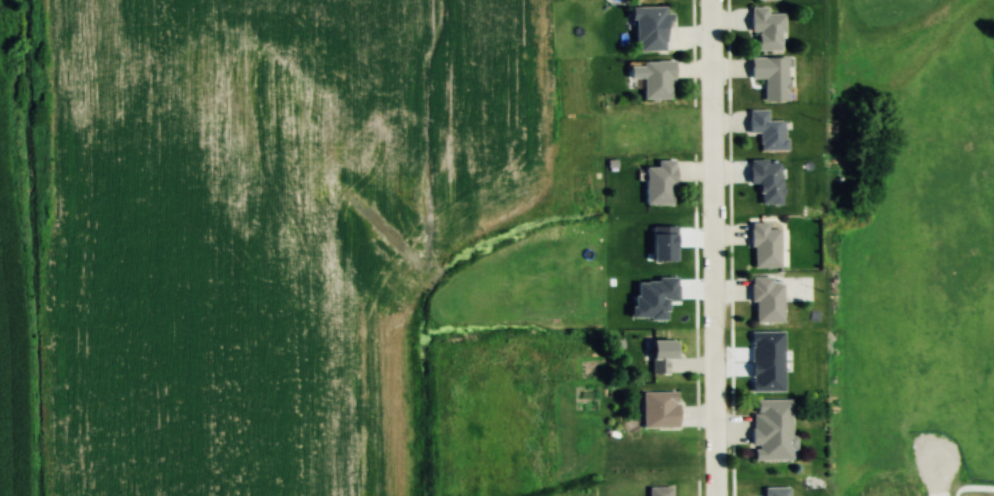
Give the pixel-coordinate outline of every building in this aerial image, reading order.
[(748,8),(748,32),(754,32),(754,51),(781,50),(780,14),(766,14),(766,8),(748,8)] [(785,59),(747,59),(747,79),(761,79),(761,102),(785,102),(785,59)] [(640,62),(640,100),(669,100),(669,62),(640,62)] [(765,111),(746,110),(746,134),(757,134),(757,151),(783,152),(783,122),(765,122),(765,111)] [(641,205),(671,205),(671,161),(654,161),(654,168),(641,168),(641,205)] [(778,268),(778,230),(765,230),(765,224),(748,224),(748,268),(778,268)] [(749,322),(780,323),(780,285),(769,285),(769,277),(749,276),(749,322)] [(646,341),(646,375),(665,375),(665,361),(676,361),(676,341),(646,341)] [(675,393),(640,393),(640,422),(675,422),(675,393)] [(789,401),(750,400),(750,461),(788,461),(789,401)] [(669,486),(646,486),(646,495),(669,495),(669,486)]
